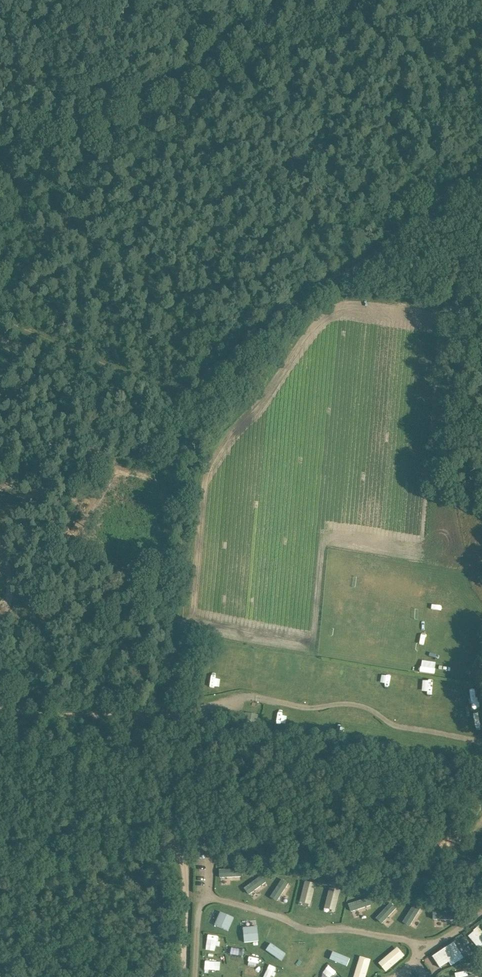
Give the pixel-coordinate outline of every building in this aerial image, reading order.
[(462,688),(460,695),(467,697),(469,689),(462,688)] [(219,868),(220,877),(242,875),(241,867),(219,868)] [(261,875),(244,887),(250,894),(267,881),(261,875)] [(279,901),(289,882),(281,878),(271,897),(279,901)] [(301,901),(312,903),(316,882),(305,880),(301,901)] [(329,887),(329,910),(339,909),(338,887),(329,887)] [(371,898),(350,902),(351,910),(372,906),(371,898)] [(391,900),(376,917),(384,923),(398,906),(391,900)] [(411,926),(422,907),(414,903),(404,922),(411,926)] [(455,918),(455,910),(434,911),(434,919),(455,918)] [(216,925),(230,931),(236,917),(222,911),(216,925)] [(245,926),(246,941),(260,940),(260,926),(245,926)] [(468,934),(481,954),(481,953),(481,929),(480,926),(468,934)] [(271,941),(266,949),(282,960),(288,953),(271,941)] [(452,964),(464,956),(456,942),(434,955),(441,967),(450,962),(452,964)] [(386,972),(406,955),(399,946),(379,963),(386,972)] [(334,950),(330,959),(347,966),(351,957),(334,950)] [(355,976),(366,976),(371,958),(360,955),(355,976)] [(206,968),(215,969),(216,960),(207,959),(206,968)]
